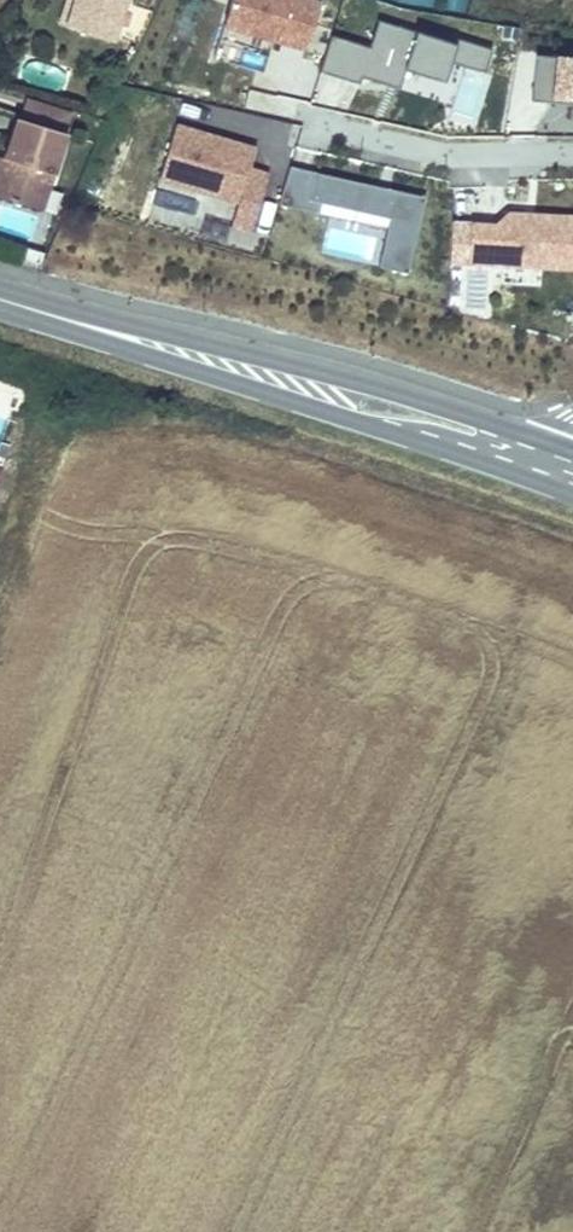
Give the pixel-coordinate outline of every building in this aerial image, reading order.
[(59,29),(68,32),(78,0),(68,0),(59,29)] [(68,32),(111,46),(126,0),(78,0),(68,32)] [(308,0),(226,0),(220,24),(299,45),(311,1),(308,0)] [(395,26),(375,20),(368,42),(388,48),(395,26)] [(452,43),(395,26),(388,48),(368,42),(367,47),(328,35),(316,72),(356,84),(358,77),(384,85),(387,78),(399,81),(402,70),(442,82),(448,62),(481,73),(489,48),(454,38),(452,43)] [(532,61),(529,92),(572,95),(572,63),(532,61)] [(384,85),(396,89),(399,81),(387,78),(384,85)] [(26,97),(4,164),(0,178),(0,201),(39,215),(73,112),(26,97)] [(255,146),(176,122),(161,171),(239,194),(232,216),(249,221),(265,170),(249,165),(255,146)] [(287,166),(275,204),(303,210),(305,200),(318,203),(387,218),(376,267),(405,274),(422,197),(393,190),(391,198),(374,194),(376,186),(287,166)] [(393,190),(376,186),(374,194),(391,198),(393,190)] [(303,210),(315,213),(318,203),(305,200),(303,210)] [(465,262),(572,268),(572,216),(505,213),(492,224),(466,223),(465,262)] [(9,394),(0,392),(0,431),(9,394)]
